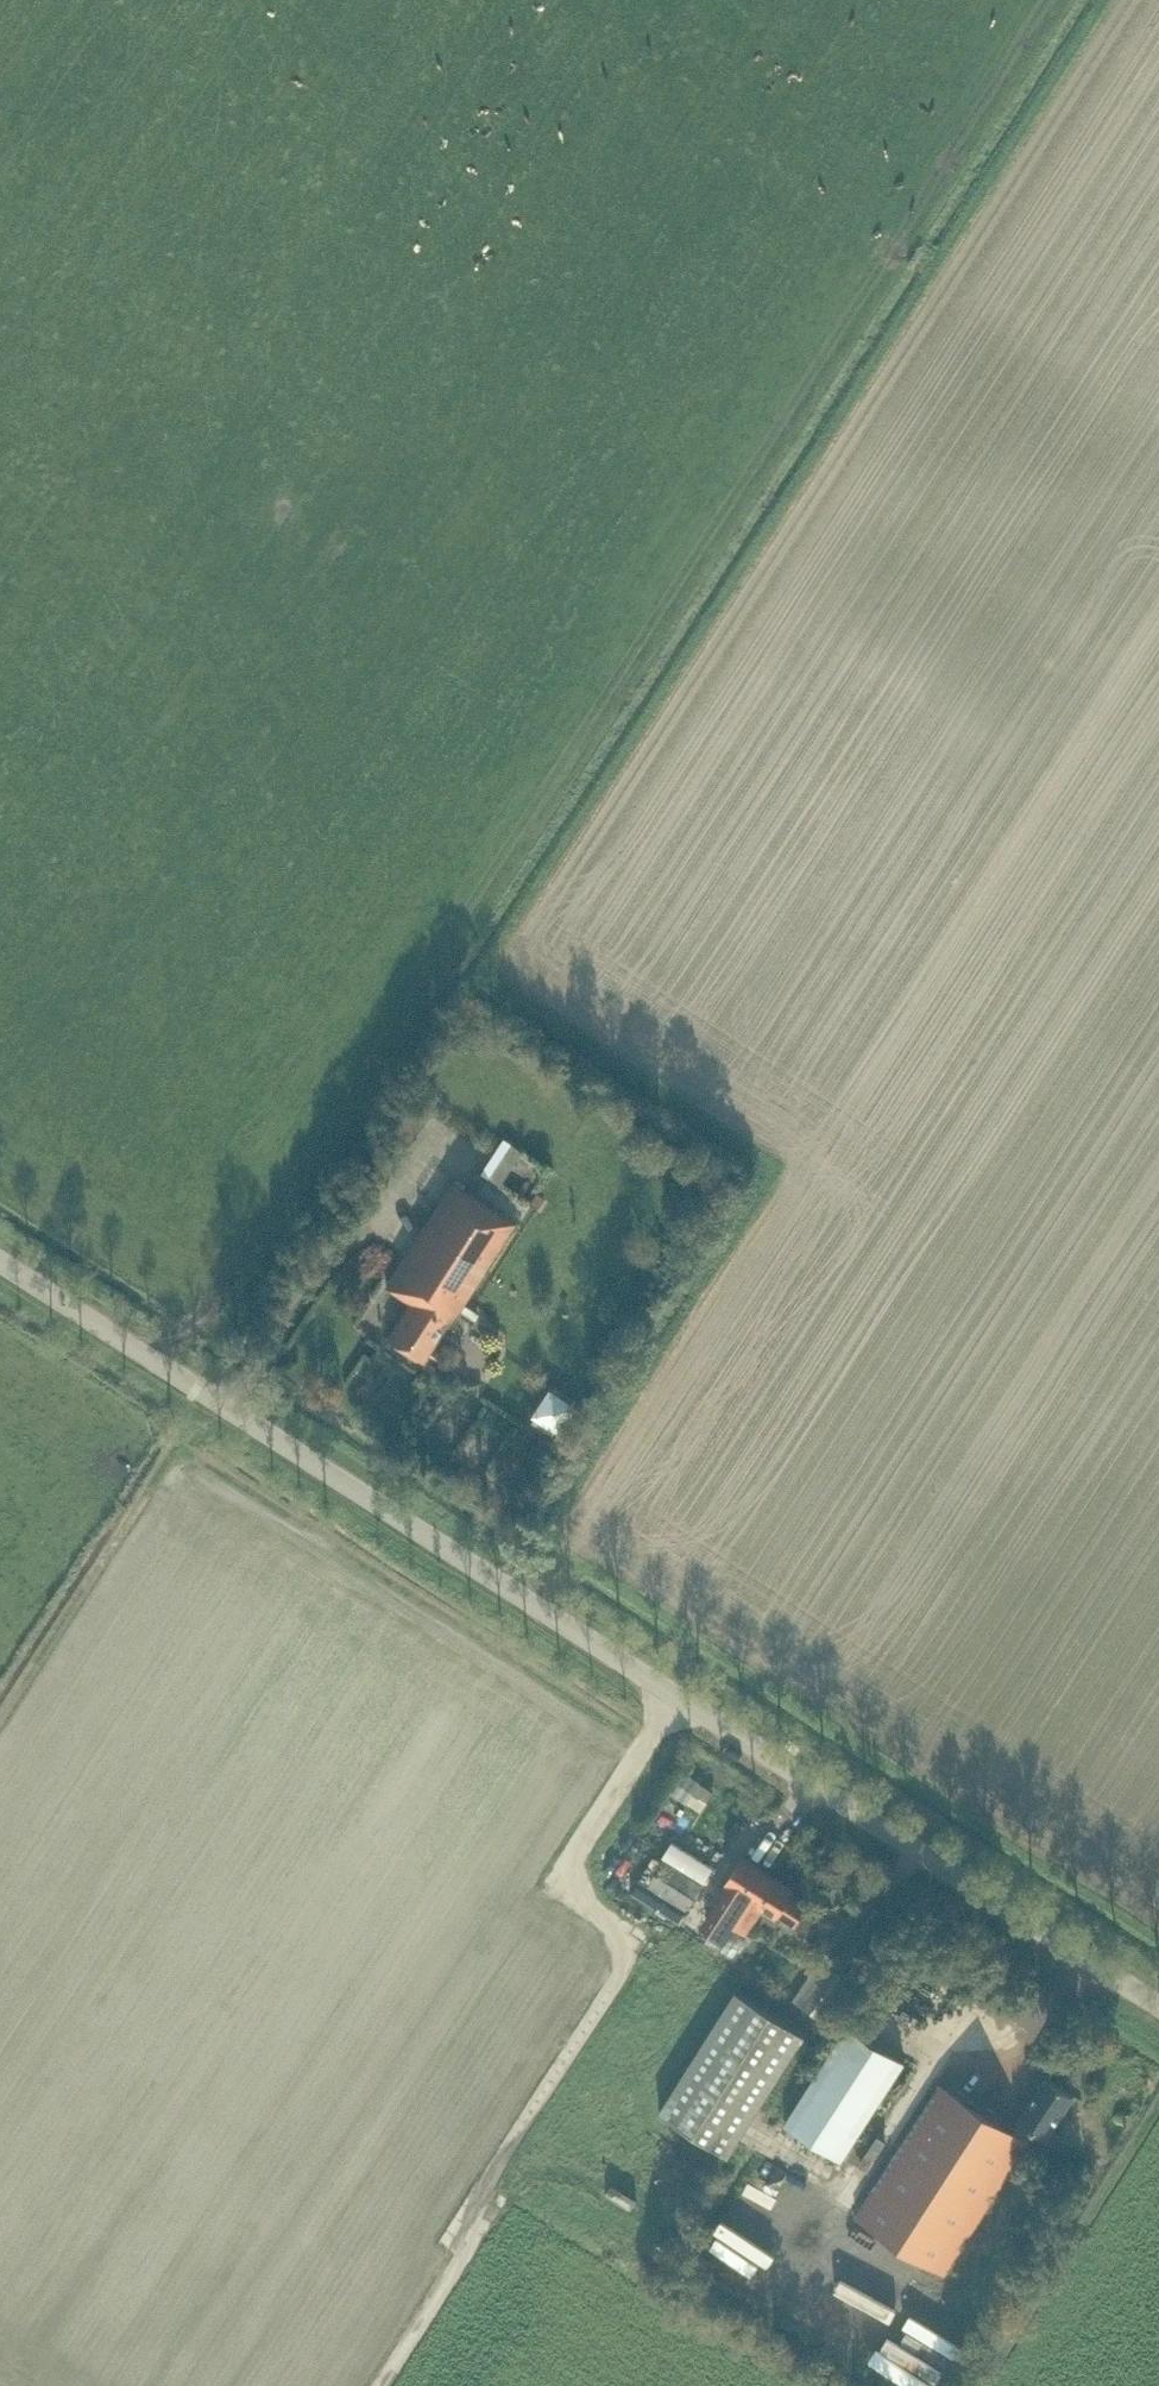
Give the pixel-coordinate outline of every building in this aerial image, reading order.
[(503,1139),(480,1174),(499,1186),(522,1151),(503,1139)] [(448,1324),(515,1221),(452,1180),(387,1287),(411,1303),(389,1340),(422,1360),(445,1323),(448,1324)] [(554,1386),(532,1420),(554,1434),(576,1401),(554,1386)] [(683,1771),(670,1792),(686,1802),(687,1800),(697,1806),(708,1790),(698,1783),(699,1781),(683,1771)] [(669,1800),(660,1812),(673,1820),(681,1808),(669,1800)] [(734,1925),(769,1873),(744,1857),(727,1884),(733,1888),(707,1929),(724,1940),(727,1937),(734,1925)] [(702,1883),(666,1859),(664,1858),(647,1886),(685,1910),(702,1883)] [(734,1925),(747,1934),(763,1910),(777,1919),(779,1916),(794,1926),(809,1904),(794,1894),(796,1891),(769,1873),(734,1925)] [(854,1981),(879,1942),(857,1928),(849,1941),(855,1945),(847,1957),(841,1953),(832,1968),(836,1970),(810,2010),(823,2019),(849,1978),(854,1981)] [(727,1937),(724,1940),(720,1947),(739,1960),(746,1949),(727,1937)] [(736,1991),(659,2111),(729,2156),(806,2034),(736,1991)] [(784,2122),(843,2160),(905,2062),(849,2024),(784,2122)] [(1046,2138),(1075,2095),(1051,2078),(1021,2121),(1022,2121),(1015,2131),(941,2085),(856,2217),(945,2274),(1031,2141),(1028,2140),(1036,2131),(1046,2138)] [(829,2326),(843,2344),(863,2329),(849,2310),(829,2326)] [(880,2359),(904,2344),(893,2326),(869,2341),(880,2359)]
